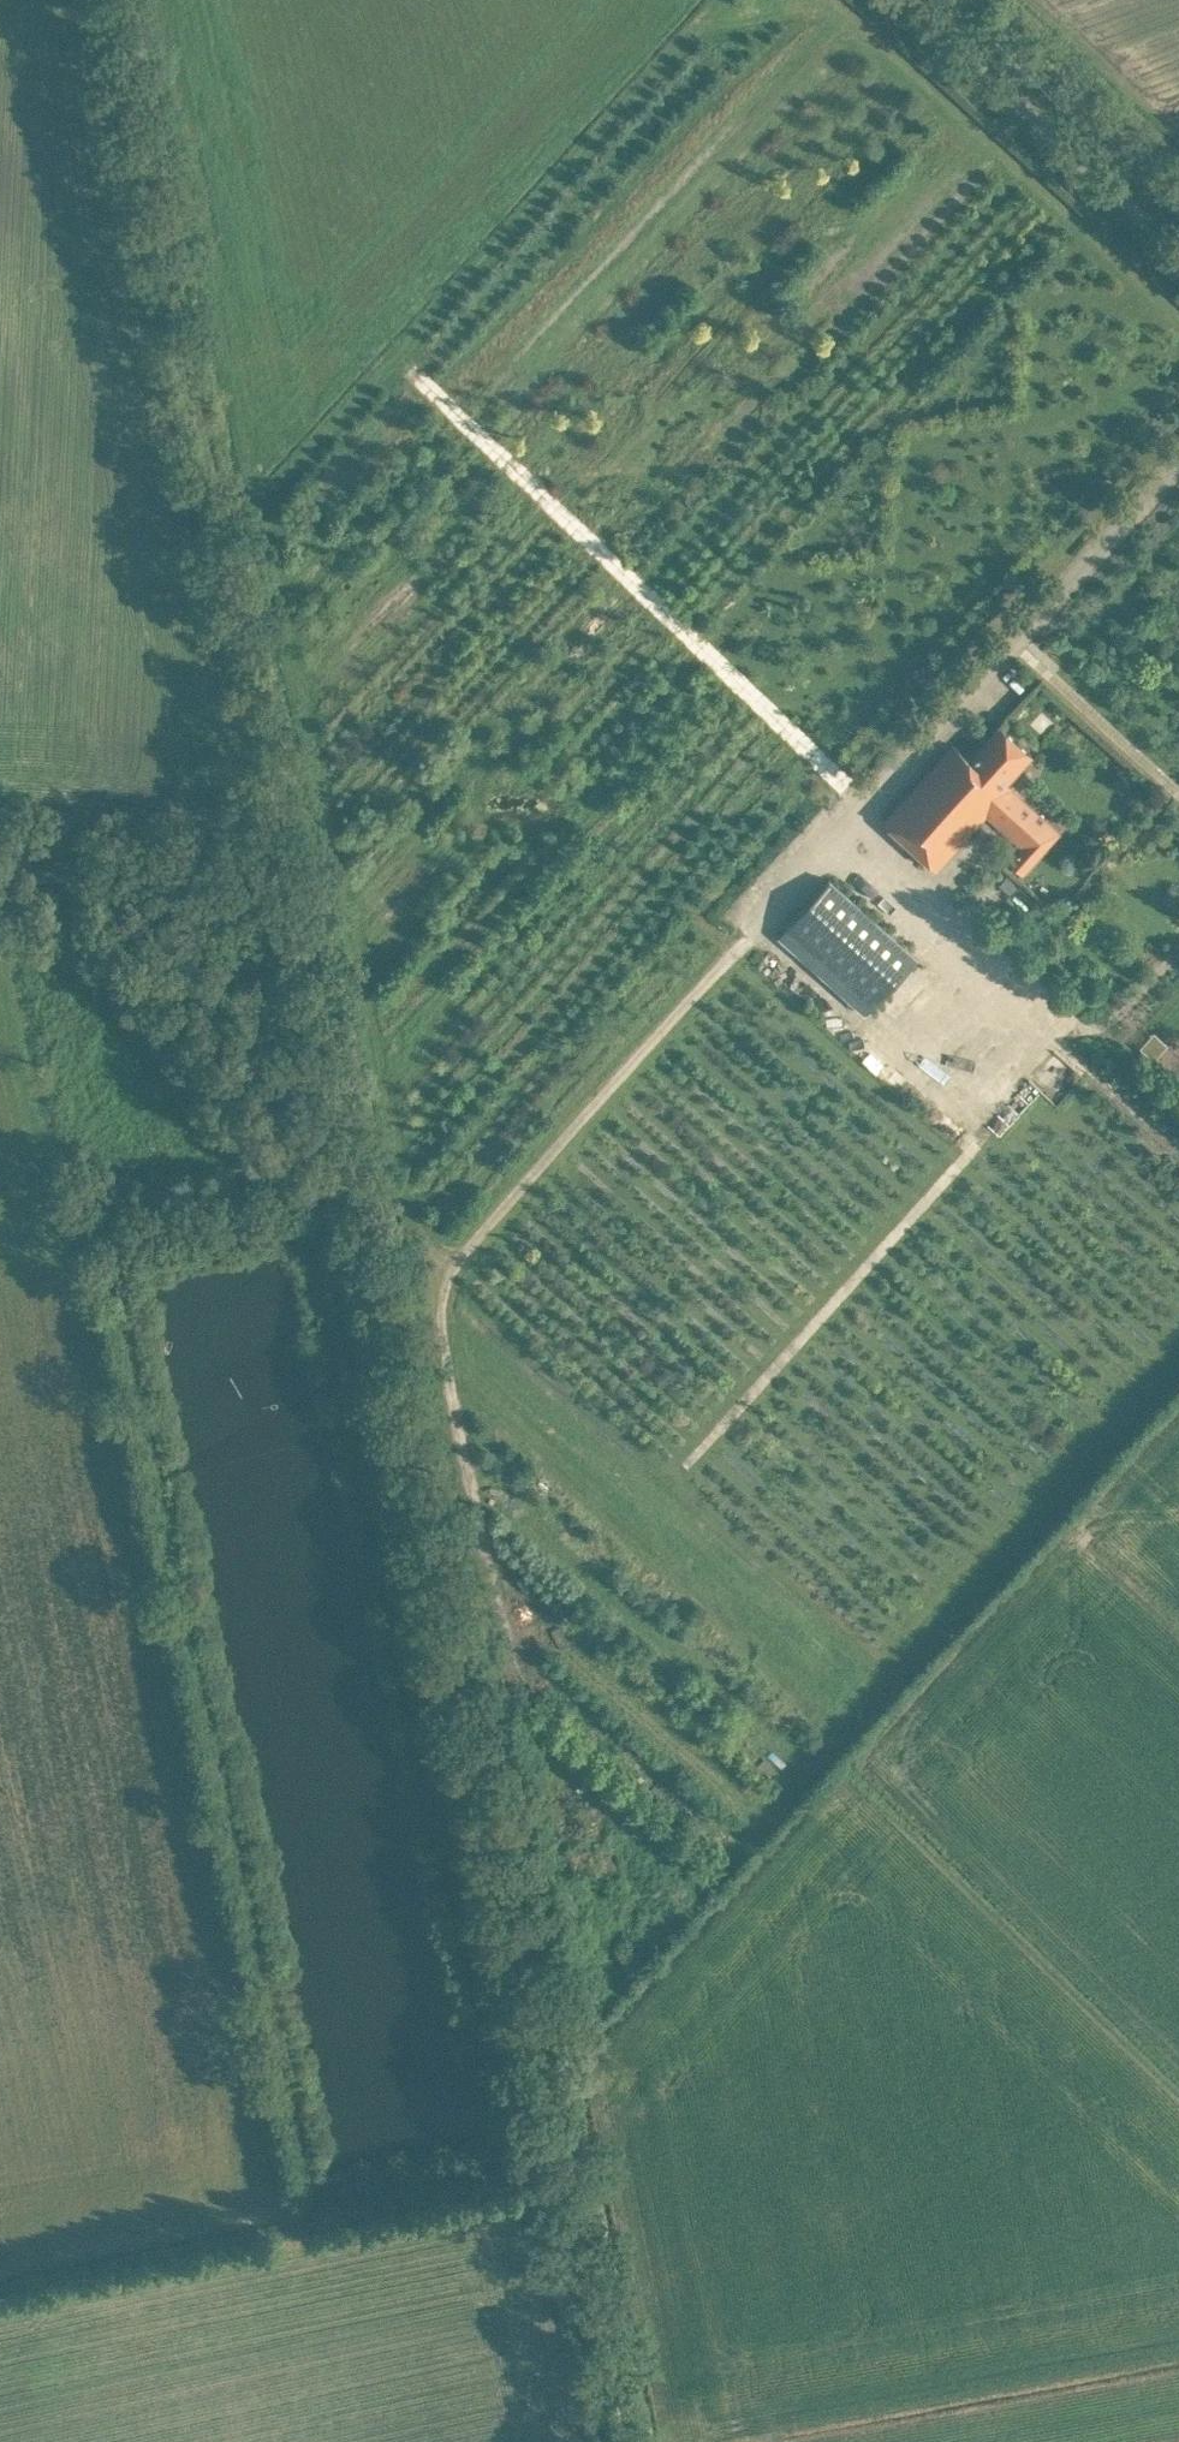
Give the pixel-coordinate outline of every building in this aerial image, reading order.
[(1059,832),(1010,788),(1011,786),(1007,782),(1032,755),(1000,726),(970,759),(954,744),(884,821),(936,869),(987,813),(1022,846),(1009,860),(1023,873),(1059,832)] [(790,925),(877,1003),(918,957),(831,879),(790,925)]
